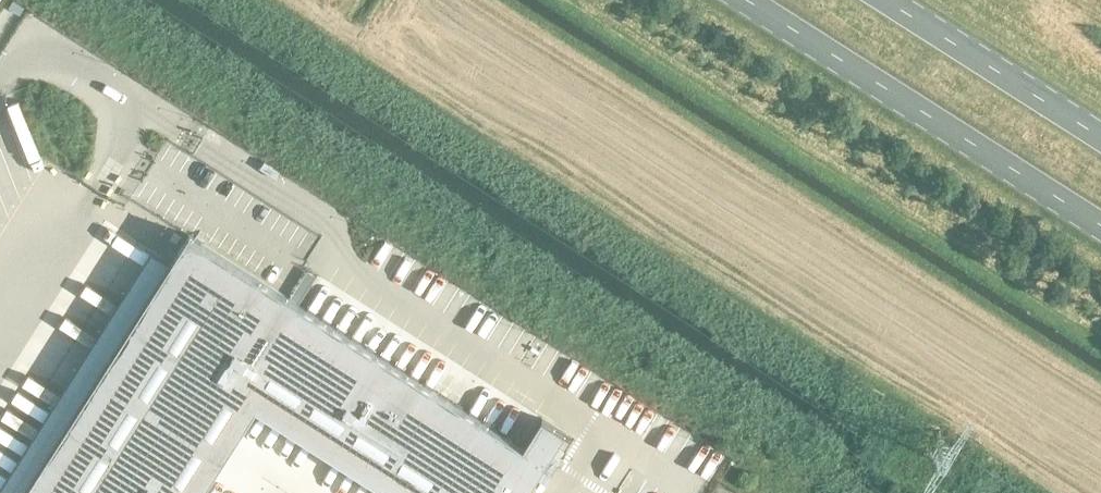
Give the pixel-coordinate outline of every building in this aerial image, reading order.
[(259,409),(391,492),(529,492),(567,433),(544,419),(526,448),(192,235),(27,492),(206,492),(259,409)]
